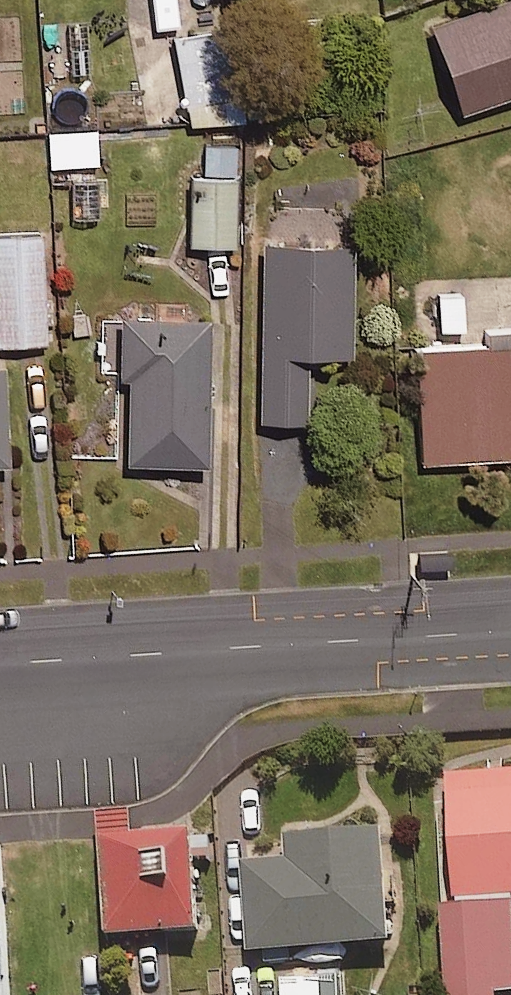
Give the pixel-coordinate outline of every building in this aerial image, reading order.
[(426,20),(458,107),(510,88),(510,0),(480,0),(426,20)] [(238,90),(179,93),(180,119),(239,117),(238,90)] [(93,160),(90,126),(46,131),(49,164),(93,160)] [(231,139),(199,138),(198,173),(188,173),(186,238),(228,239),(231,139)] [(0,230),(0,340),(42,337),(35,228),(0,230)] [(345,349),(347,238),(260,237),(257,416),(302,416),(303,348),(345,349)] [(462,329),(460,285),(433,287),(435,331),(462,329)] [(201,459),(202,312),(116,311),(115,374),(121,374),(121,458),(201,459)] [(406,345),(414,469),(510,463),(510,338),(406,345)] [(444,768),(444,994),(494,994),(494,990),(510,990),(510,768),(444,768)] [(387,938),(379,824),(284,830),(286,859),(242,862),(248,948),(387,938)] [(209,836),(189,837),(189,825),(101,830),(106,932),(194,927),(190,858),(210,857),(209,836)] [(0,847),(0,994),(9,994),(0,847)] [(336,971),(280,974),(281,994),(337,994),(336,971)]
